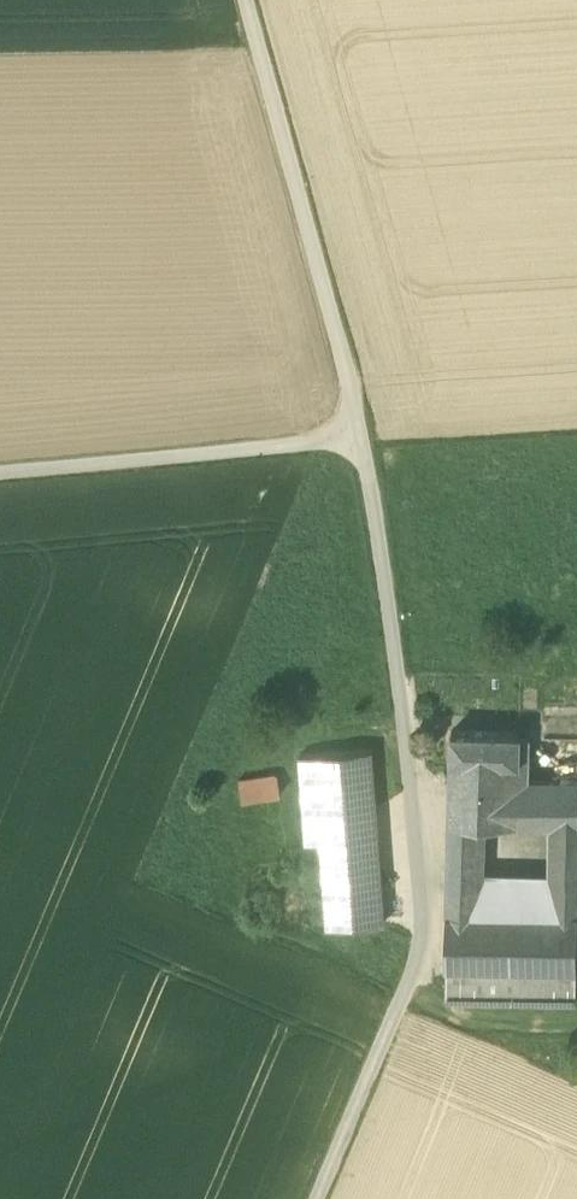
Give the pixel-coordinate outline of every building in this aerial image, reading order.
[(451,731),(450,759),(481,760),(519,761),(519,736),(519,733),(451,731)] [(479,822),(555,824),(576,825),(576,781),(528,781),(529,737),(519,736),(519,761),(481,760),(480,791),(479,821),(479,822)] [(305,843),(320,842),(377,837),(371,749),(323,753),(299,755),(300,771),(305,843)] [(480,791),(481,760),(450,759),(450,790),(480,791)] [(240,778),(243,799),(281,793),(279,773),(240,778)] [(479,821),(480,791),(450,790),(449,820),(479,821)] [(449,820),(447,874),(478,874),(478,872),(479,822),(479,821),(449,820)] [(554,875),(576,876),(576,825),(555,824),(554,873),(554,875)] [(384,922),(377,837),(320,842),(326,927),(384,922)] [(554,875),(554,873),(478,872),(478,874),(477,890),(477,911),(555,913),(554,890),(554,875)] [(447,874),(447,890),(477,890),(478,874),(447,874)] [(554,890),(576,892),(576,876),(554,875),(554,890)] [(477,911),(477,890),(447,890),(446,911),(477,911)] [(554,890),(555,913),(576,913),(576,892),(554,890)] [(576,957),(576,913),(555,913),(477,911),(446,911),(445,964),(446,964),(445,1000),(576,1002),(576,987),(576,966),(576,957)]
